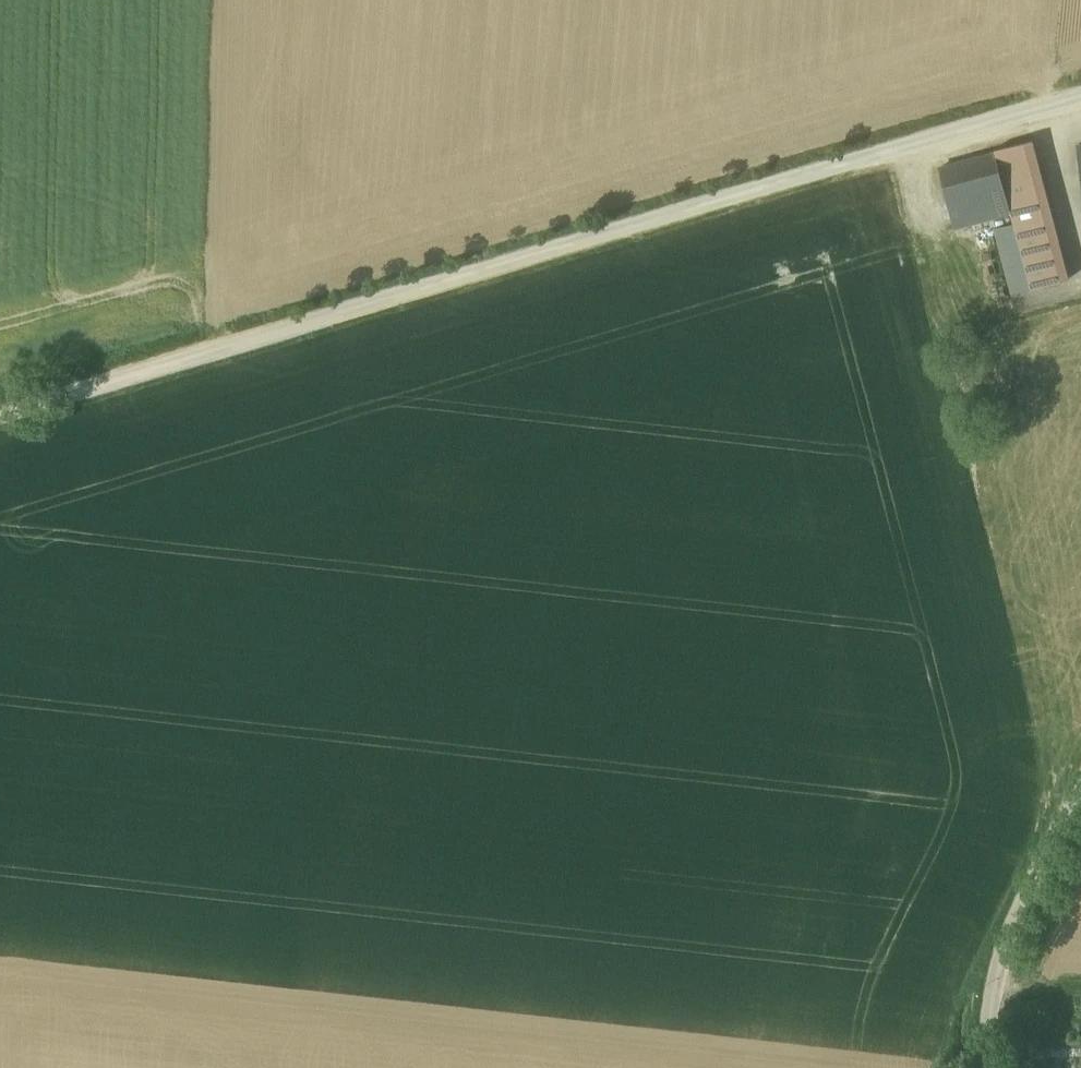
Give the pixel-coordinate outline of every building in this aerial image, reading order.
[(946,161),(957,220),(1014,206),(1026,268),(1080,258),(1080,239),(1056,133),(946,161)]
